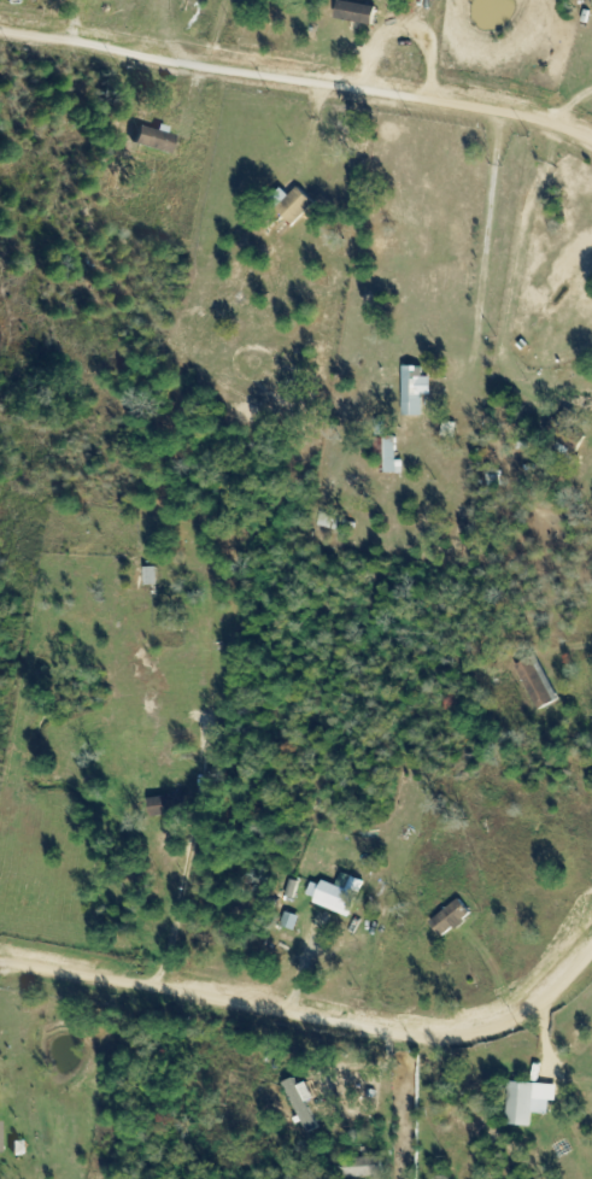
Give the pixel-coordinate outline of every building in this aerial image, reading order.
[(371,26),(375,8),(339,1),(335,18),(371,26)] [(170,152),(173,134),(136,127),(133,146),(170,152)] [(313,204),(297,188),(276,209),(292,225),(313,204)] [(427,367),(401,367),(401,416),(427,416),(427,367)] [(395,436),(384,436),(384,473),(395,473),(395,436)] [(156,585),(156,568),(145,568),(145,585),(156,585)] [(513,667),(538,711),(557,700),(533,656),(513,667)] [(151,817),(187,813),(185,795),(149,798),(151,817)] [(318,881),(311,899),(352,913),(363,883),(350,878),(346,891),(318,881)] [(470,914),(457,900),(429,924),(441,939),(470,914)] [(533,1084),(508,1083),(506,1127),(532,1127),(533,1084)] [(380,1158),(344,1158),(344,1177),(380,1177),(380,1158)]
